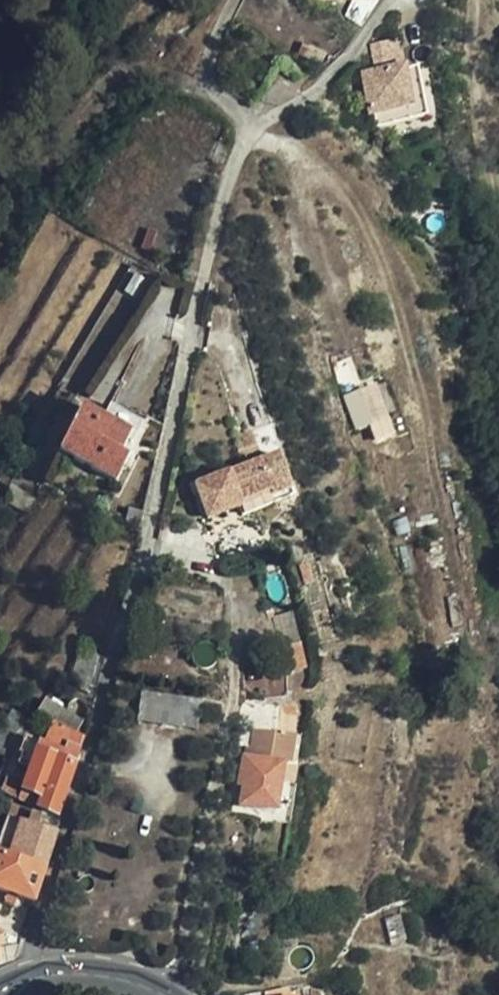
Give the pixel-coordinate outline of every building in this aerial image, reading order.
[(405,53),(403,39),(375,43),(377,58),(405,53)] [(407,69),(405,63),(365,72),(373,111),(378,110),(381,122),(427,113),(417,67),(407,69)] [(397,431),(379,381),(347,392),(359,427),(374,422),(380,438),(397,431)] [(112,482),(140,427),(108,409),(101,421),(81,410),(58,453),(112,482)] [(277,455),(196,491),(210,524),(243,509),(240,502),(269,490),(272,496),(291,488),(277,455)] [(240,502),(243,509),(246,517),(295,496),(291,488),(272,496),(269,490),(240,502)] [(308,665),(297,621),(278,626),(289,671),(308,665)] [(195,730),(201,701),(145,690),(140,720),(195,730)] [(75,715),(56,706),(49,718),(67,729),(78,735),(86,722),(80,721),(77,718),(75,715)] [(1,764),(6,767),(31,727),(19,720),(10,714),(0,731),(0,763),(1,764)] [(257,742),(301,744),(301,717),(260,715),(258,740),(257,742)] [(78,735),(67,729),(62,743),(68,745),(81,751),(85,739),(78,735)] [(298,763),(301,744),(257,742),(258,740),(252,741),(249,762),(247,762),(243,788),(249,789),(246,808),(290,815),(298,763)] [(81,751),(68,745),(66,750),(43,743),(25,793),(45,800),(41,810),(61,818),(81,751)] [(48,870),(60,835),(9,819),(0,844),(0,854),(48,870)] [(37,905),(48,870),(0,854),(0,892),(37,905)]
